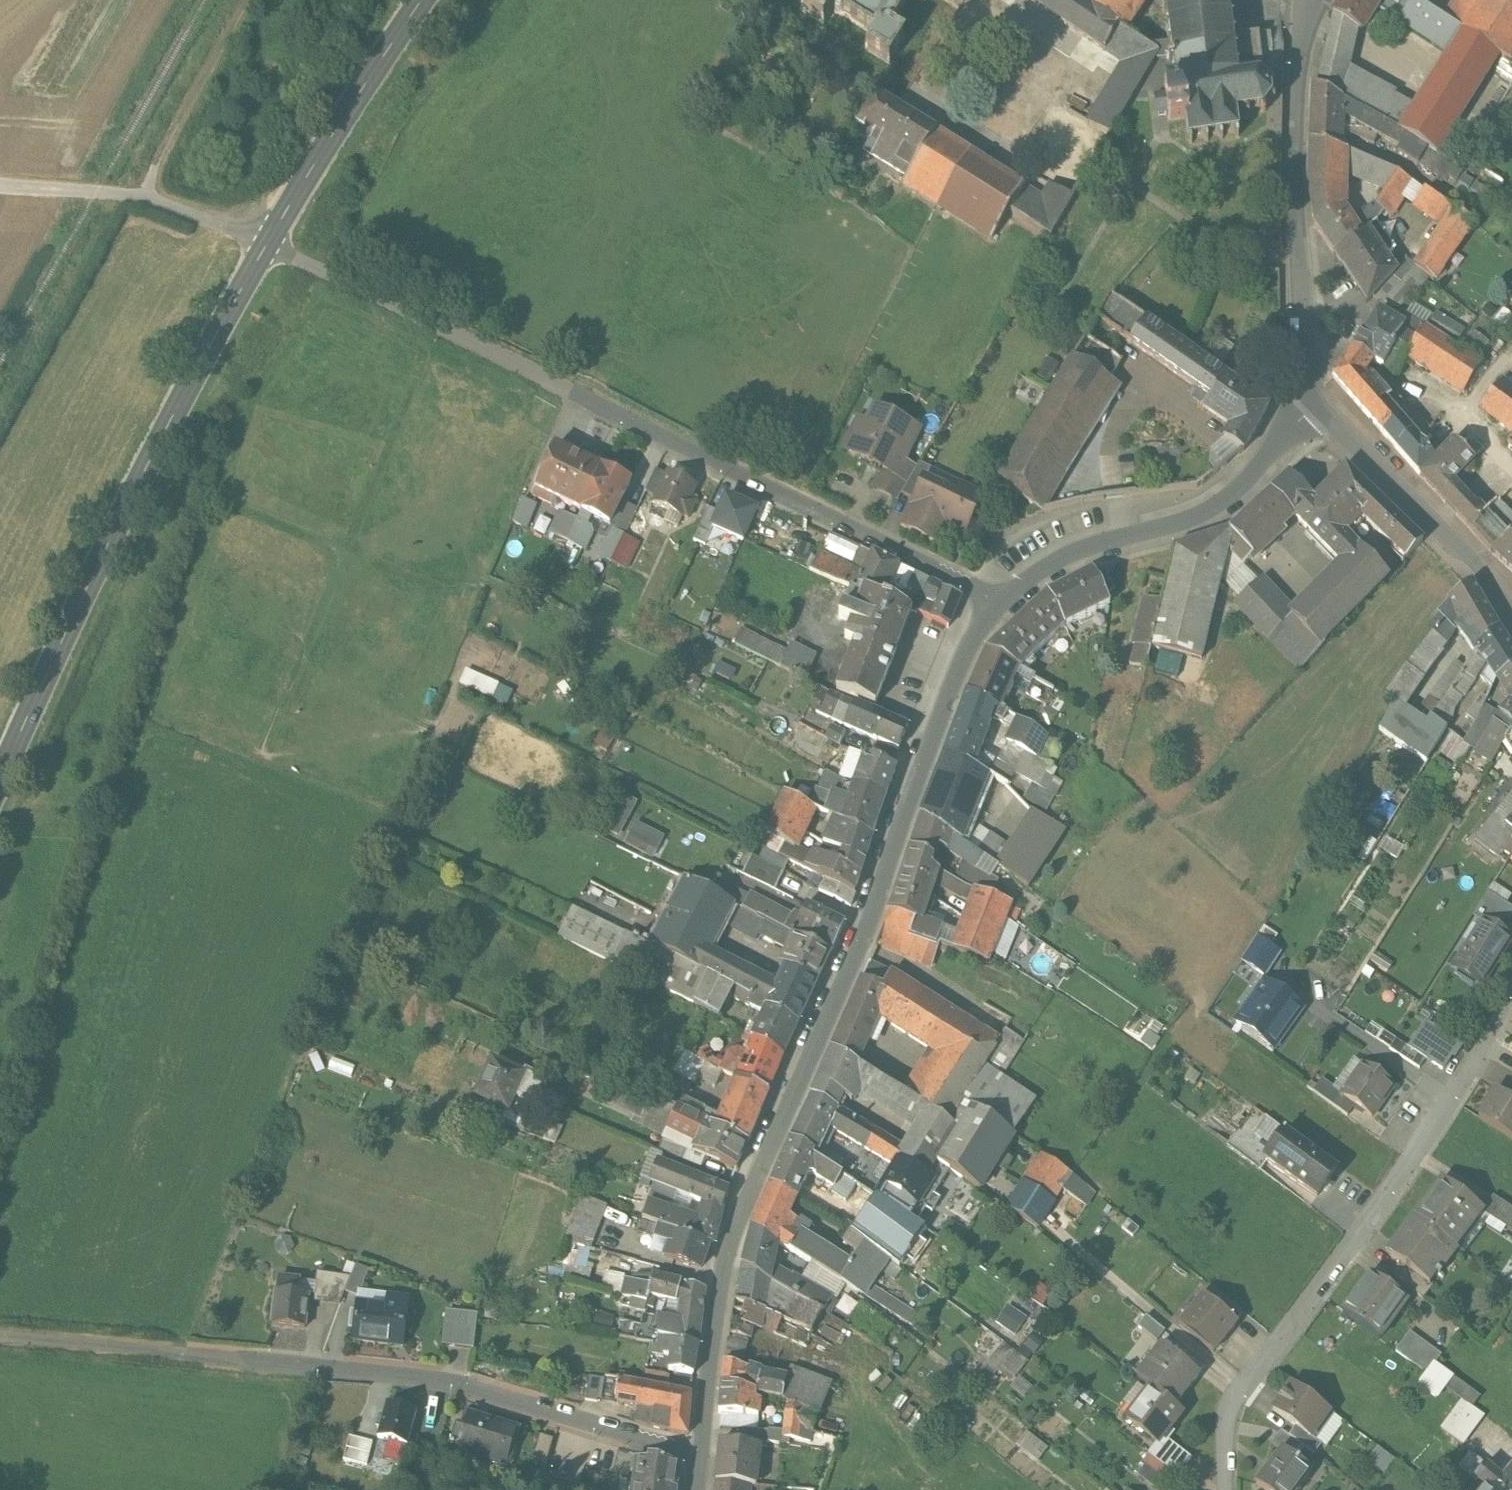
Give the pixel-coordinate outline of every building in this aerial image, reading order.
[(813,8),(834,20),(843,6),(885,31),(876,46),(899,60),(914,35),(901,27),(917,0),(818,0),(813,8)] [(1063,0),(1040,0),(1037,5),(1044,11),(1052,16),(1063,0)] [(1080,0),(1063,0),(1052,16),(1108,53),(1124,30),(1087,5),(1080,0)] [(1087,5),(1124,30),(1144,0),(1091,0),(1087,5)] [(1164,14),(1167,14),(1169,28),(1166,28),(1168,46),(1151,48),(1162,55),(1157,63),(1166,62),(1173,62),(1174,75),(1172,76),(1172,78),(1175,77),(1176,90),(1164,91),(1165,97),(1154,99),(1156,118),(1168,117),(1168,123),(1185,121),(1189,146),(1192,145),(1191,141),(1204,139),(1205,143),(1208,143),(1207,139),(1219,137),(1220,141),(1223,141),(1222,136),(1235,134),(1236,139),(1238,138),(1235,114),(1246,113),(1246,118),(1249,117),(1249,113),(1261,111),(1263,115),(1266,113),(1263,110),(1270,101),(1274,102),(1275,99),(1271,98),(1269,87),(1274,85),(1272,82),(1268,84),(1260,77),(1262,73),(1263,72),(1256,35),(1235,37),(1235,35),(1232,35),(1230,22),(1233,21),(1233,19),(1230,20),(1228,6),(1231,6),(1231,4),(1228,4),(1228,0),(1163,0),(1164,14)] [(1332,14),(1333,15),(1358,29),(1361,31),(1380,0),(1341,0),(1332,14)] [(1411,0),(1391,0),(1406,9),(1412,1),(1411,0)] [(1442,20),(1461,32),(1479,0),(1454,0),(1442,20)] [(1461,32),(1462,33),(1499,56),(1511,65),(1511,0),(1479,0),(1461,32)] [(1434,15),(1412,1),(1406,9),(1398,23),(1420,37),(1434,15)] [(1358,29),(1333,15),(1318,86),(1341,98),(1347,75),(1358,29)] [(1442,20),(1434,15),(1420,37),(1448,55),(1462,33),(1461,32),(1442,20)] [(1161,55),(1124,30),(1108,53),(1123,62),(1146,77),(1161,55)] [(1412,112),(1400,131),(1428,149),(1437,155),(1499,56),(1462,33),(1448,55),(1412,112)] [(1146,77),(1123,62),(1088,122),(1112,136),(1146,77)] [(1412,112),(1347,75),(1341,98),(1343,99),(1384,122),(1400,131),(1412,112)] [(1318,86),(1311,84),(1309,140),(1339,150),(1341,129),(1343,99),(1341,98),(1318,86)] [(938,131),(874,93),(856,122),(865,127),(867,123),(877,129),(870,139),(878,144),(872,154),(908,176),(938,131)] [(1384,122),(1343,99),(1341,129),(1373,144),(1377,136),(1384,122)] [(1400,131),(1384,122),(1377,136),(1400,148),(1398,151),(1418,164),(1428,149),(1400,131)] [(1025,186),(938,131),(908,176),(903,183),(992,239),(1010,210),(1025,186)] [(1339,150),(1309,140),(1308,178),(1342,185),(1345,152),(1339,150)] [(1437,155),(1428,149),(1418,164),(1439,178),(1447,166),(1451,170),(1453,166),(1437,155)] [(1447,166),(1439,178),(1445,182),(1452,171),(1451,170),(1447,166)] [(1414,183),(1399,173),(1397,172),(1376,205),(1384,211),(1390,217),(1414,183)] [(1342,185),(1308,178),(1315,225),(1340,203),(1342,185)] [(1042,196),(1025,186),(1010,210),(1052,237),(1075,198),(1051,183),(1042,196)] [(1436,183),(1429,194),(1449,208),(1456,197),(1436,183)] [(1429,194),(1424,191),(1414,205),(1444,226),(1454,212),(1429,194)] [(1340,203),(1315,225),(1333,253),(1353,238),(1359,235),(1362,234),(1352,219),(1344,207),(1343,207),(1340,203)] [(1376,204),(1368,209),(1367,209),(1352,219),(1362,234),(1376,223),(1384,211),(1376,205),(1376,204)] [(1474,225),(1454,212),(1444,226),(1433,242),(1453,255),(1474,225)] [(1359,235),(1334,255),(1367,303),(1373,296),(1393,275),(1396,271),(1387,258),(1395,250),(1392,246),(1384,235),(1376,223),(1362,234),(1359,235)] [(1395,243),(1387,232),(1384,235),(1392,246),(1395,243)] [(1453,255),(1433,242),(1421,259),(1412,252),(1406,259),(1415,266),(1431,278),(1435,281),(1453,255)] [(1396,271),(1393,275),(1402,282),(1415,266),(1406,260),(1396,271)] [(1402,282),(1393,275),(1373,296),(1402,308),(1431,278),(1415,266),(1402,282)] [(1223,374),(1112,296),(1098,318),(1133,343),(1205,393),(1209,396),(1223,374)] [(1405,316),(1393,315),(1389,322),(1376,314),(1364,332),(1382,343),(1384,340),(1393,345),(1402,330),(1416,339),(1423,327),(1424,328),(1424,327),(1405,316)] [(1449,322),(1439,314),(1429,326),(1439,334),(1443,330),(1449,322)] [(1098,318),(1019,446),(1001,478),(1032,503),(1133,343),(1098,318)] [(1423,327),(1416,339),(1402,330),(1393,345),(1381,365),(1381,366),(1395,374),(1403,361),(1412,366),(1415,362),(1464,393),(1482,365),(1424,328),(1423,327)] [(1382,343),(1364,332),(1354,347),(1372,359),(1381,366),(1381,365),(1393,345),(1384,340),(1382,343)] [(1372,359),(1354,347),(1333,376),(1383,433),(1400,417),(1393,409),(1386,401),(1391,397),(1372,376),(1368,379),(1362,373),(1372,359)] [(1482,365),(1464,393),(1511,433),(1511,390),(1482,365)] [(1269,404),(1223,374),(1209,396),(1205,393),(1198,404),(1232,426),(1227,436),(1245,449),(1245,447),(1246,447),(1269,404)] [(1426,423),(1404,399),(1393,409),(1400,417),(1414,432),(1424,425),(1426,423)] [(920,429),(876,408),(861,438),(852,434),(845,449),(883,468),(885,469),(888,463),(902,470),(903,469),(907,459),(905,459),(920,429)] [(1414,432),(1400,417),(1383,433),(1418,472),(1434,456),(1414,432)] [(1454,440),(1420,474),(1457,513),(1471,501),(1453,481),(1458,476),(1461,480),(1468,472),(1465,469),(1474,460),(1473,458),(1462,448),(1454,440)] [(602,471),(555,448),(536,489),(533,495),(552,504),(555,498),(583,511),(583,512),(604,470),(603,470),(602,471)] [(913,474),(902,493),(915,499),(924,479),(926,480),(932,468),(920,462),(913,474)] [(902,470),(888,463),(885,469),(883,468),(874,487),(898,499),(902,493),(913,474),(903,469),(902,470)] [(1346,465),(1314,498),(1326,510),(1346,530),(1361,514),(1406,557),(1423,540),(1346,465)] [(631,483),(604,470),(583,512),(592,516),(611,525),(631,483)] [(1289,472),(1230,528),(1216,533),(1230,548),(1244,564),(1296,515),(1308,527),(1326,510),(1314,498),(1289,472)] [(697,487),(668,473),(654,503),(683,517),(684,516),(689,518),(697,502),(692,499),(697,487)] [(926,480),(924,479),(915,499),(903,524),(936,539),(946,518),(968,528),(984,496),(961,485),(956,494),(926,480)] [(756,511),(726,498),(713,528),(743,541),(756,511)] [(523,499),(516,517),(524,521),(532,503),(523,499)] [(1484,515),(1471,501),(1457,513),(1471,527),(1470,528),(1491,550),(1492,550),(1493,551),(1492,552),(1511,569),(1511,512),(1499,499),(1484,515)] [(694,541),(705,545),(719,513),(709,508),(694,541)] [(1346,530),(1326,510),(1308,527),(1342,563),(1360,545),(1346,530)] [(583,512),(583,511),(578,520),(579,520),(588,525),(592,516),(583,512)] [(578,520),(566,514),(560,516),(552,534),(568,542),(579,520),(578,520)] [(588,525),(579,520),(568,542),(585,550),(594,532),(592,527),(588,525)] [(612,529),(600,555),(611,561),(613,561),(625,536),(625,535),(612,529)] [(1216,533),(1176,545),(1165,594),(1165,595),(1152,647),(1203,658),(1230,548),(1216,533)] [(613,561),(612,563),(627,570),(640,543),(625,536),(613,561)] [(1292,614),(1289,618),(1322,648),(1326,644),(1323,642),(1389,575),(1360,545),(1342,563),(1292,614)] [(864,573),(820,552),(811,570),(834,581),(851,587),(858,590),(860,585),(859,584),(864,573)] [(898,564),(874,552),(864,573),(859,584),(860,585),(883,598),(883,597),(887,590),(886,590),(891,580),(898,564)] [(601,555),(590,578),(600,582),(611,561),(601,555)] [(942,586),(898,564),(891,580),(915,592),(936,601),(942,586)] [(1116,588),(1106,566),(1095,571),(1105,593),(1116,588)] [(1094,569),(1049,592),(1065,625),(1110,603),(1105,593),(1095,571),(1094,569)] [(1322,648),(1289,618),(1292,614),(1260,579),(1236,602),(1302,670),(1322,648)] [(1471,580),(1449,600),(1450,602),(1461,621),(1456,630),(1474,653),(1477,648),(1484,639),(1484,638),(1498,627),(1471,580)] [(883,598),(860,585),(858,590),(851,587),(839,617),(852,622),(845,638),(856,642),(858,636),(896,651),(911,611),(908,608),(883,597),(883,598)] [(938,607),(933,605),(928,616),(948,626),(961,596),(945,588),(938,607)] [(1049,592),(987,649),(1020,668),(1065,625),(1049,592)] [(1154,600),(1145,598),(1133,643),(1135,644),(1152,647),(1165,595),(1165,594),(1155,592),(1154,600)] [(933,605),(922,600),(920,605),(917,613),(928,616),(933,605)] [(1450,602),(1430,622),(1436,628),(1411,660),(1410,660),(1384,695),(1395,702),(1403,708),(1405,706),(1456,630),(1461,621),(1450,602)] [(818,612),(804,605),(800,616),(814,621),(818,612)] [(814,621),(800,616),(794,631),(820,642),(826,626),(814,621)] [(1498,628),(1499,627),(1498,627),(1484,638),(1484,639),(1477,648),(1485,660),(1497,677),(1511,667),(1511,648),(1498,628)] [(787,652),(742,630),(735,646),(758,656),(770,662),(781,667),(787,652)] [(896,651),(858,636),(856,642),(848,663),(886,679),(896,651)] [(816,655),(792,643),(787,652),(781,667),(800,676),(806,679),(816,655)] [(1152,647),(1135,644),(1130,664),(1147,667),(1152,647)] [(1456,681),(1452,686),(1464,694),(1465,694),(1475,678),(1474,677),(1478,671),(1485,660),(1477,648),(1474,653),(1465,667),(1456,681)] [(1020,668),(987,649),(968,690),(1000,707),(1006,695),(1009,696),(1014,686),(1011,685),(1016,674),(1032,683),(1035,678),(1035,676),(1020,668)] [(770,662),(758,656),(754,663),(766,670),(770,662)] [(1456,660),(1422,706),(1432,714),(1440,702),(1441,702),(1452,686),(1456,681),(1465,667),(1456,660)] [(1497,677),(1485,660),(1478,671),(1487,681),(1488,680),(1494,682),(1497,677)] [(875,705),(886,679),(848,663),(838,690),(875,705)] [(461,682),(495,697),(502,682),(467,667),(461,682)] [(1492,721),(1476,748),(1474,752),(1491,762),(1504,742),(1508,735),(1511,731),(1511,667),(1497,677),(1505,689),(1505,690),(1511,700),(1494,719),(1492,721)] [(1054,690),(1035,678),(1032,683),(1026,693),(1046,704),(1054,690)] [(1452,686),(1441,702),(1440,702),(1432,714),(1431,716),(1446,727),(1452,718),(1454,708),(1464,694),(1452,686)] [(968,690),(958,718),(989,730),(993,718),(1004,722),(1009,713),(1000,707),(968,690)] [(823,709),(821,714),(834,720),(843,698),(830,692),(823,709)] [(1482,695),(1467,714),(1477,721),(1484,706),(1488,697),(1482,695)] [(884,715),(843,698),(834,720),(875,738),(884,715)] [(1427,721),(1405,706),(1403,708),(1395,702),(1379,729),(1427,761),(1447,728),(1431,716),(1431,715),(1427,721)] [(1484,706),(1478,720),(1477,721),(1465,741),(1471,745),(1476,748),(1492,721),(1494,719),(1491,717),(1494,712),(1484,706)] [(1019,719),(1009,713),(1004,722),(1015,727),(1019,719)] [(908,725),(884,715),(875,738),(898,749),(908,725)] [(945,753),(975,766),(981,750),(989,730),(958,718),(945,753)] [(1048,736),(1019,719),(1015,727),(1008,742),(1027,752),(1051,765),(1063,743),(1048,736)] [(845,732),(831,724),(826,736),(836,742),(840,745),(841,745),(845,732)] [(1451,731),(1439,751),(1458,765),(1471,745),(1465,741),(1464,741),(1451,731)] [(830,774),(844,782),(854,785),(854,783),(855,783),(865,754),(841,745),(840,745),(830,774)] [(997,761),(981,750),(975,766),(989,775),(990,775),(997,762),(997,761)] [(1051,765),(1027,752),(1022,760),(1047,774),(1051,765)] [(975,766),(945,753),(921,814),(940,826),(939,827),(953,836),(960,840),(961,838),(957,836),(968,808),(972,810),(989,775),(975,766)] [(897,767),(865,754),(855,783),(888,794),(897,767)] [(1047,774),(1022,760),(1015,772),(1017,773),(1016,774),(1055,797),(1063,783),(1047,774)] [(1015,772),(997,762),(990,775),(1009,787),(1016,774),(1017,773),(1015,772)] [(855,783),(854,783),(854,785),(844,782),(839,795),(832,794),(825,813),(835,818),(873,836),(888,794),(855,783)] [(816,797),(798,788),(794,796),(812,806),(816,797)] [(794,796),(786,792),(776,814),(803,830),(814,807),(812,806),(794,796)] [(1474,839),(1498,858),(1502,852),(1511,837),(1511,831),(1504,824),(1511,814),(1511,792),(1474,839)] [(614,810),(627,816),(634,803),(621,796),(614,810)] [(614,810),(604,828),(617,835),(627,816),(614,810)] [(1072,822),(1054,810),(1048,819),(1066,831),(1072,822)] [(1011,846),(998,866),(1029,887),(1066,831),(1048,819),(1034,811),(1011,846)] [(803,830),(776,814),(768,832),(795,847),(803,830)] [(940,826),(921,814),(914,833),(910,846),(934,858),(939,845),(948,849),(953,836),(939,827),(940,826)] [(873,836),(835,818),(824,842),(845,852),(866,861),(874,836),(873,836)] [(663,838),(637,825),(627,844),(654,857),(663,838)] [(1011,846),(990,833),(977,852),(983,856),(998,866),(1011,846)] [(960,840),(953,836),(948,849),(975,868),(983,856),(977,852),(960,840)] [(1502,852),(1509,857),(1509,856),(1511,858),(1511,837),(1502,852)] [(910,846),(900,878),(933,889),(935,883),(939,871),(931,867),(934,858),(910,846)] [(839,864),(814,852),(813,854),(810,860),(806,868),(821,876),(841,885),(856,892),(862,875),(839,864)] [(866,861),(845,852),(839,864),(862,875),(866,861)] [(1509,857),(1502,852),(1498,858),(1505,864),(1509,857)] [(784,871),(752,855),(743,873),(776,889),(784,871)] [(962,883),(939,871),(935,883),(961,898),(966,886),(962,883)] [(988,881),(968,872),(962,883),(966,886),(976,890),(981,891),(988,881)] [(841,885),(826,878),(819,890),(836,898),(841,885)] [(916,918),(910,936),(917,938),(923,919),(931,896),(933,889),(900,878),(890,908),(916,918)] [(691,881),(679,906),(674,903),(652,945),(657,947),(657,948),(689,964),(699,945),(710,950),(724,923),(734,903),(723,897),(706,888),(691,881)] [(856,892),(841,885),(836,898),(851,905),(856,892)] [(976,890),(966,886),(961,898),(971,903),(976,890)] [(734,903),(758,916),(765,902),(750,894),(749,897),(737,891),(734,893),(727,889),(723,897),(734,903)] [(959,934),(953,949),(988,962),(1012,904),(981,891),(976,890),(971,903),(959,934)] [(1492,894),(1477,918),(1483,922),(1484,921),(1498,930),(1506,918),(1509,919),(1511,915),(1511,907),(1492,894)] [(791,915),(765,902),(758,916),(766,920),(793,934),(802,915),(795,912),(791,915)] [(758,916),(734,903),(724,923),(756,939),(759,933),(766,920),(758,916)] [(802,915),(793,934),(795,935),(806,940),(812,929),(824,935),(832,916),(807,904),(802,915)] [(916,918),(890,908),(884,926),(876,946),(932,965),(939,946),(935,945),(917,938),(910,936),(916,918)] [(824,935),(812,929),(806,940),(831,952),(845,922),(832,916),(824,935)] [(942,927),(923,919),(917,938),(935,945),(942,927)] [(793,934),(766,920),(759,933),(789,948),(795,935),(793,934)] [(1482,930),(1474,943),(1469,940),(1466,943),(1468,945),(1455,967),(1482,983),(1495,963),(1499,962),(1502,958),(1501,953),(1510,938),(1498,930),(1484,921),(1483,922),(1479,928),(1482,930)] [(959,934),(942,927),(935,945),(939,946),(940,944),(953,949),(959,934)] [(709,974),(625,934),(611,962),(694,1002),(709,974)] [(806,940),(795,935),(789,948),(781,964),(785,966),(776,985),(768,1003),(767,1004),(799,1022),(831,952),(806,940)] [(1280,954),(1256,938),(1242,961),(1265,976),(1280,954)] [(776,985),(710,950),(701,968),(713,974),(768,1003),(776,985)] [(892,973),(869,961),(862,978),(885,988),(892,973)] [(998,1039),(892,973),(885,988),(889,990),(888,993),(899,1001),(887,1020),(945,1057),(957,1038),(988,1057),(999,1040),(998,1039)] [(734,988),(709,974),(694,1002),(719,1016),(730,996),(734,988)] [(885,988),(862,978),(832,1048),(858,1063),(879,1015),(887,1020),(899,1001),(888,993),(889,990),(885,988)] [(1302,1009),(1265,983),(1237,1022),(1273,1048),(1286,1031),(1281,1027),(1296,1007),(1301,1010),(1302,1009)] [(741,991),(734,988),(730,996),(738,1000),(741,991)] [(767,1004),(752,997),(749,1003),(759,1009),(764,1009),(752,1036),(754,1037),(784,1054),(799,1022),(767,1004)] [(1411,1049),(1426,1059),(1443,1069),(1452,1056),(1454,1057),(1460,1048),(1426,1025),(1411,1049)] [(988,1057),(983,1065),(1001,1077),(1024,1041),(1005,1029),(998,1039),(999,1040),(988,1057)] [(752,1036),(746,1032),(744,1036),(752,1041),(754,1037),(752,1036)] [(784,1054),(754,1037),(752,1041),(748,1050),(738,1046),(729,1049),(721,1069),(737,1077),(769,1091),(784,1054)] [(924,1090),(918,1100),(929,1107),(948,1121),(962,1099),(983,1065),(988,1057),(957,1038),(945,1057),(924,1090)] [(1396,1039),(1390,1049),(1419,1069),(1426,1059),(1411,1049),(1396,1039)] [(858,1063),(832,1048),(812,1093),(837,1107),(843,1094),(852,1099),(857,1085),(869,1092),(878,1075),(858,1063)] [(685,1051),(677,1064),(695,1074),(702,1060),(685,1051)] [(494,1060),(477,1096),(509,1111),(526,1077),(526,1076),(494,1060)] [(1395,1087),(1364,1064),(1363,1065),(1365,1067),(1356,1079),(1354,1078),(1342,1094),(1341,1096),(1351,1104),(1372,1118),(1395,1087)] [(1001,1077),(983,1065),(962,1099),(1014,1133),(1035,1098),(1001,1077)] [(903,1091),(878,1075),(869,1092),(919,1122),(929,1107),(918,1100),(903,1091)] [(541,1083),(526,1076),(526,1077),(509,1111),(477,1096),(471,1109),(519,1129),(541,1083)] [(705,1110),(683,1100),(679,1108),(707,1121),(748,1141),(769,1091),(737,1077),(720,1118),(705,1111),(705,1110)] [(924,1090),(909,1080),(903,1091),(918,1100),(924,1090)] [(1342,1094),(1322,1080),(1313,1092),(1344,1114),(1351,1104),(1341,1096),(1342,1094)] [(643,1098),(608,1081),(600,1098),(635,1115),(642,1118),(642,1117),(652,1095),(646,1092),(643,1098)] [(1496,1090),(1478,1118),(1511,1139),(1511,1100),(1496,1090)] [(837,1107),(812,1093),(796,1127),(822,1143),(831,1125),(839,1108),(837,1107)] [(652,1095),(642,1117),(667,1129),(678,1107),(652,1095)] [(904,1147),(898,1157),(928,1175),(936,1161),(980,1189),(1014,1133),(962,1099),(948,1121),(929,1107),(919,1122),(904,1147)] [(679,1108),(678,1107),(667,1129),(668,1130),(687,1139),(696,1143),(707,1121),(679,1108)] [(1253,1107),(1226,1144),(1258,1168),(1266,1158),(1273,1148),(1253,1133),(1265,1117),(1253,1107)] [(904,1147),(839,1108),(831,1125),(894,1164),(898,1157),(904,1147)] [(667,1129),(642,1117),(642,1118),(635,1115),(632,1121),(666,1136),(668,1130),(667,1129)] [(1285,1131),(1265,1117),(1253,1133),(1273,1148),(1266,1158),(1317,1196),(1337,1169),(1285,1130),(1285,1131)] [(553,1121),(544,1140),(563,1147),(572,1129),(553,1121)] [(707,1121),(696,1143),(693,1149),(711,1156),(736,1167),(737,1167),(748,1141),(707,1121)] [(822,1143),(796,1127),(791,1138),(814,1151),(813,1154),(816,1156),(822,1143)] [(687,1139),(668,1130),(666,1136),(665,1139),(683,1147),(687,1139)] [(814,1151),(791,1138),(771,1183),(797,1197),(808,1173),(814,1172),(836,1186),(843,1173),(816,1156),(813,1154),(814,1151)] [(683,1147),(665,1139),(660,1151),(663,1152),(679,1159),(683,1147)] [(696,1143),(687,1139),(683,1147),(679,1159),(701,1168),(711,1156),(693,1149),(696,1143)] [(730,1189),(698,1177),(701,1168),(679,1159),(663,1152),(652,1182),(656,1183),(677,1192),(704,1202),(722,1209),(730,1189)] [(1071,1174),(1042,1152),(1008,1208),(1038,1227),(1062,1188),(1071,1174)] [(894,1164),(876,1194),(905,1213),(928,1175),(898,1157),(894,1164)] [(1095,1192),(1071,1174),(1062,1188),(1086,1205),(1095,1192)] [(1484,1210),(1443,1179),(1414,1217),(1451,1245),(1472,1218),(1476,1221),(1484,1210)] [(677,1192),(656,1183),(650,1198),(673,1204),(677,1192)] [(797,1197),(771,1183),(752,1225),(776,1241),(777,1242),(778,1240),(790,1215),(797,1197)] [(928,1230),(905,1213),(876,1194),(851,1230),(890,1258),(903,1267),(928,1230)] [(1497,1199),(1487,1215),(1511,1231),(1511,1209),(1497,1199)] [(722,1209),(704,1202),(700,1219),(695,1237),(710,1242),(715,1244),(723,1209),(722,1209)] [(667,1212),(648,1205),(644,1219),(658,1224),(663,1226),(667,1212)] [(576,1208),(565,1242),(588,1249),(599,1216),(576,1208)] [(700,1219),(668,1209),(667,1212),(663,1226),(674,1230),(695,1237),(700,1219)] [(845,1258),(817,1236),(818,1234),(812,1230),(814,1225),(801,1217),(798,1221),(790,1215),(778,1240),(837,1278),(838,1278),(848,1264),(843,1260),(845,1258)] [(1451,1245),(1414,1217),(1402,1234),(1406,1237),(1392,1256),(1400,1262),(1429,1284),(1439,1271),(1437,1269),(1454,1247),(1451,1245)] [(1129,1220),(1122,1228),(1134,1237),(1140,1229),(1129,1220)] [(663,1226),(658,1224),(655,1236),(670,1242),(674,1230),(663,1226)] [(776,1241),(752,1225),(742,1263),(773,1281),(793,1294),(808,1302),(816,1289),(784,1272),(773,1264),(776,1241)] [(695,1237),(674,1230),(670,1242),(665,1256),(690,1264),(691,1263),(702,1267),(710,1242),(695,1237)] [(848,1264),(838,1278),(863,1295),(870,1286),(882,1268),(890,1258),(851,1230),(849,1230),(843,1240),(857,1250),(848,1264)] [(905,1270),(890,1258),(882,1268),(898,1280),(905,1270)] [(636,1263),(630,1262),(628,1272),(633,1274),(636,1263)] [(1429,1284),(1400,1262),(1390,1275),(1423,1299),(1433,1287),(1429,1284)] [(773,1281),(742,1263),(735,1299),(762,1307),(768,1309),(773,1281)] [(369,1270),(356,1265),(351,1279),(347,1292),(360,1297),(369,1270)] [(675,1275),(668,1273),(667,1278),(653,1275),(651,1285),(650,1295),(676,1301),(677,1301),(682,1282),(682,1281),(674,1280),(675,1275)] [(310,1294),(308,1307),(340,1311),(347,1292),(351,1279),(312,1274),(310,1294)] [(1371,1274),(1342,1313),(1379,1340),(1380,1339),(1375,1335),(1395,1308),(1400,1311),(1408,1301),(1371,1274)] [(651,1285),(626,1278),(622,1295),(647,1301),(649,1296),(676,1302),(676,1301),(650,1295),(651,1285)] [(682,1281),(682,1282),(677,1300),(680,1301),(678,1321),(656,1317),(653,1335),(667,1337),(676,1339),(699,1344),(705,1300),(706,1288),(682,1281)] [(915,1322),(870,1286),(863,1295),(908,1331),(915,1322)] [(831,1298),(816,1289),(808,1302),(823,1310),(831,1298)] [(1025,1290),(1014,1308),(1021,1312),(1008,1335),(1022,1343),(1046,1303),(1025,1290)] [(310,1294),(277,1291),(273,1324),(306,1327),(308,1307),(310,1294)] [(808,1302),(793,1294),(782,1316),(814,1331),(825,1311),(823,1310),(808,1302)] [(1213,1303),(1203,1295),(1178,1324),(1213,1353),(1237,1323),(1213,1303)] [(1243,1313),(1221,1295),(1213,1303),(1235,1321),(1243,1313)] [(735,1299),(732,1319),(741,1321),(741,1322),(751,1325),(755,1326),(761,1325),(777,1332),(782,1316),(762,1307),(735,1299)] [(387,1307),(357,1304),(353,1341),(404,1347),(409,1304),(387,1301),(387,1307)] [(479,1314),(458,1311),(454,1347),(474,1349),(479,1314)] [(814,1331),(782,1316),(777,1332),(776,1332),(806,1346),(814,1331)] [(1164,1331),(1146,1316),(1137,1326),(1156,1341),(1164,1331)] [(741,1321),(732,1319),(725,1361),(741,1365),(751,1325),(741,1322),(741,1321)] [(636,1325),(620,1321),(616,1338),(638,1341),(640,1333),(641,1326),(636,1325)] [(1441,1356),(1409,1332),(1395,1352),(1427,1375),(1441,1356)] [(653,1335),(640,1333),(638,1341),(641,1342),(658,1343),(659,1336),(653,1335)] [(658,1343),(641,1342),(639,1357),(644,1358),(649,1359),(651,1351),(664,1354),(667,1337),(659,1336),(658,1343)] [(699,1344),(676,1339),(667,1337),(664,1354),(672,1355),(669,1369),(694,1373),(699,1344)] [(988,1383),(1001,1369),(1012,1380),(1029,1362),(1006,1340),(976,1372),(988,1383)] [(1200,1374),(1162,1345),(1136,1376),(1152,1388),(1170,1402),(1174,1406),(1200,1374)] [(741,1365),(725,1361),(721,1382),(756,1391),(756,1392),(757,1392),(762,1371),(760,1371),(755,1369),(741,1366),(741,1365)] [(1451,1377),(1435,1365),(1427,1375),(1444,1387),(1451,1377)] [(787,1377),(762,1371),(757,1392),(756,1392),(783,1397),(787,1377)] [(819,1380),(796,1371),(788,1393),(812,1402),(819,1380)] [(1444,1387),(1427,1375),(1419,1386),(1435,1398),(1444,1387)] [(601,1379),(589,1377),(585,1399),(597,1401),(601,1379)] [(1479,1397),(1451,1377),(1444,1387),(1462,1400),(1472,1407),(1479,1397)] [(619,1380),(606,1378),(602,1400),(617,1403),(617,1401),(616,1401),(619,1380)] [(644,1385),(619,1380),(616,1401),(617,1401),(639,1406),(644,1385)] [(1137,1406),(1150,1388),(1140,1381),(1127,1399),(1137,1406)] [(756,1391),(721,1382),(719,1411),(759,1415),(760,1399),(755,1398),(756,1392),(756,1391)] [(1330,1412),(1291,1384),(1272,1410),(1295,1427),(1311,1438),(1312,1437),(1330,1412)] [(691,1393),(644,1385),(639,1406),(636,1421),(666,1430),(688,1433),(691,1393)] [(1170,1402),(1152,1388),(1128,1420),(1157,1443),(1157,1444),(1159,1442),(1182,1413),(1169,1403),(1170,1402)] [(804,1405),(787,1400),(787,1410),(803,1413),(804,1407),(804,1405)] [(1472,1407),(1462,1400),(1441,1429),(1462,1445),(1483,1415),(1472,1407)] [(418,1412),(389,1404),(380,1439),(408,1446),(413,1428),(418,1412)] [(816,1412),(804,1407),(803,1413),(801,1426),(813,1430),(813,1427),(816,1412)] [(803,1413),(787,1410),(785,1437),(799,1438),(801,1426),(803,1413)] [(519,1430),(469,1415),(465,1429),(460,1428),(456,1445),(454,1445),(453,1449),(455,1449),(456,1448),(509,1464),(509,1463),(503,1461),(508,1444),(514,1446),(519,1430)] [(813,1430),(801,1426),(799,1438),(811,1441),(812,1432),(813,1430)] [(769,1429),(746,1427),(745,1442),(761,1445),(767,1445),(769,1429)] [(1311,1438),(1295,1427),(1288,1436),(1299,1444),(1314,1455),(1321,1444),(1312,1437),(1311,1438)] [(413,1428),(408,1446),(416,1448),(421,1430),(413,1428)] [(1288,1436),(1282,1431),(1273,1443),(1282,1449),(1291,1456),(1299,1444),(1288,1436)] [(553,1441),(542,1437),(535,1461),(546,1464),(553,1441)] [(745,1442),(721,1439),(718,1462),(716,1480),(750,1484),(756,1484),(761,1445),(745,1442)] [(378,1445),(366,1442),(360,1460),(373,1464),(378,1445)] [(1188,1464),(1159,1442),(1157,1444),(1157,1443),(1148,1455),(1177,1477),(1186,1466),(1186,1467),(1188,1464)] [(1282,1449),(1257,1484),(1266,1489),(1295,1489),(1310,1470),(1291,1456),(1282,1449)] [(1471,1452),(1459,1466),(1474,1479),(1486,1465),(1471,1452)] [(643,1489),(676,1489),(679,1465),(651,1457),(651,1460),(637,1459),(633,1488),(643,1489)] [(1162,1478),(1146,1464),(1138,1474),(1155,1487),(1162,1478)] [(1486,1465),(1474,1479),(1485,1488),(1487,1489),(1511,1489),(1511,1468),(1502,1479),(1486,1465)] [(714,1480),(713,1489),(749,1489),(750,1484),(716,1480),(714,1480)]
